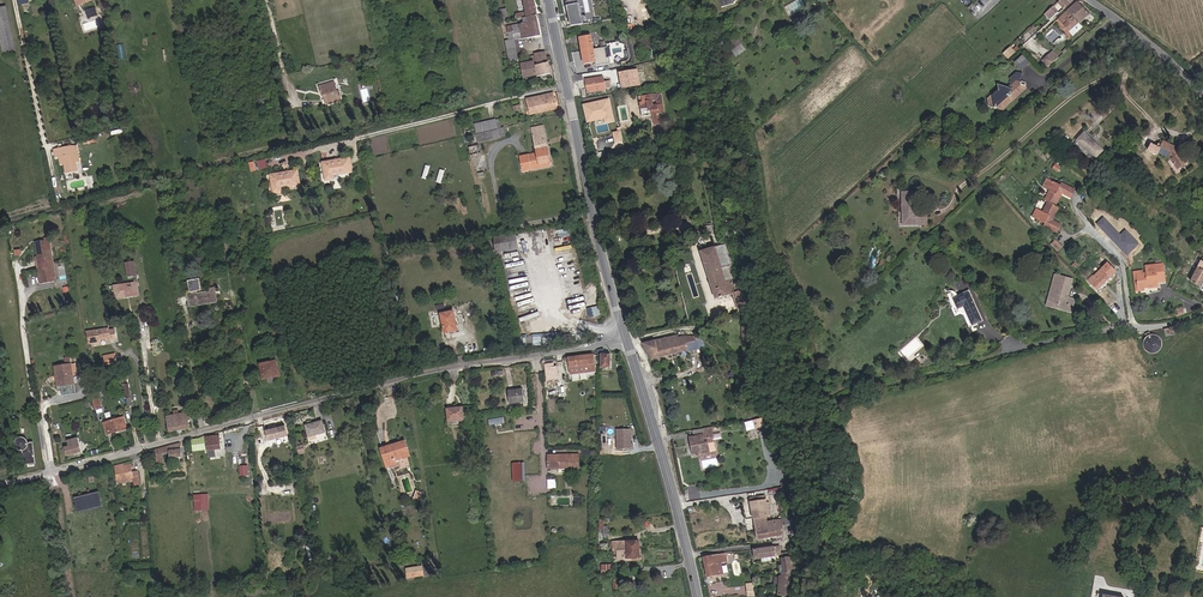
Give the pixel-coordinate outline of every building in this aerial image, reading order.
[(536,16),(533,0),(523,0),(525,13),(515,15),(516,20),(523,19),(536,16)] [(565,3),(564,3),(566,14),(567,14),(568,21),(579,18),(575,1),(580,0),(565,0),(565,3)] [(721,9),(734,5),(734,2),(736,0),(718,0),(721,9)] [(786,5),(789,14),(806,8),(803,0),(798,0),(786,5)] [(1071,4),(1067,0),(1062,0),(1059,3),(1064,10),(1071,4)] [(1080,4),(1070,13),(1080,24),(1090,15),(1080,4)] [(1047,13),(1051,18),(1058,12),(1054,7),(1047,13)] [(92,16),(90,9),(82,11),(84,19),(92,16)] [(497,11),(499,22),(508,21),(505,9),(497,11)] [(2,13),(0,13),(0,57),(2,67),(14,65),(2,13)] [(1051,18),(1047,13),(1043,17),(1048,22),(1051,18)] [(1071,32),(1080,24),(1070,13),(1061,21),(1071,32)] [(541,36),(536,16),(523,19),(524,24),(506,28),(507,34),(509,34),(511,42),(541,36)] [(579,18),(568,21),(569,28),(585,25),(584,17),(579,18)] [(1080,24),(1071,32),(1074,34),(1074,35),(1082,27),(1080,24)] [(737,36),(729,41),(733,48),(729,50),(734,57),(746,50),(737,36)] [(578,39),(580,52),(592,51),(590,37),(578,39)] [(513,55),(511,42),(503,43),(506,56),(513,55)] [(1016,53),(1012,48),(1005,54),(1009,59),(1016,53)] [(533,55),(532,50),(519,53),(524,79),(536,77),(536,78),(550,74),(548,63),(547,63),(545,53),(533,55)] [(592,51),(580,52),(582,65),(593,63),(592,51)] [(1060,58),(1055,53),(1052,56),(1053,57),(1049,61),(1052,64),(1056,61),(1060,58)] [(1014,61),(1022,70),(1030,63),(1023,54),(1014,61)] [(1024,81),(1028,82),(1027,73),(1020,72),(1013,78),(1014,86),(1017,87),(1022,82),(1024,81)] [(603,80),(585,82),(587,93),(604,91),(603,80)] [(995,108),(1006,110),(1029,86),(1028,82),(1024,81),(1022,82),(1017,87),(1014,86),(1000,82),(1002,91),(996,97),(995,108)] [(321,88),(321,92),(324,92),(325,96),(328,105),(343,101),(342,95),(339,96),(338,92),(336,84),(321,88)] [(552,94),(530,99),(533,112),(555,107),(552,94)] [(664,113),(660,94),(638,99),(642,117),(651,115),(654,126),(661,124),(658,114),(664,113)] [(582,103),(586,122),(604,119),(605,123),(614,121),(610,98),(582,103)] [(533,112),(528,113),(529,116),(556,111),(555,107),(533,112)] [(496,129),(494,121),(473,126),(475,134),(470,135),(472,144),(504,137),(503,128),(496,129)] [(532,137),(536,155),(537,158),(528,160),(527,157),(520,159),(523,173),(531,171),(530,168),(550,164),(542,130),(533,132),(534,137),(532,137)] [(621,130),(612,132),(614,142),(623,140),(621,130)] [(1108,143),(1085,130),(1080,140),(1103,152),(1108,143)] [(1162,138),(1159,145),(1161,146),(1160,150),(1170,155),(1172,152),(1174,154),(1171,156),(1178,166),(1188,158),(1180,148),(1178,150),(1174,147),(1175,144),(1162,138)] [(78,145),(72,147),(76,163),(81,161),(78,145)] [(480,155),(478,146),(467,149),(469,158),(480,155)] [(76,163),(72,147),(57,150),(59,158),(64,157),(66,166),(67,172),(78,170),(76,163)] [(326,179),(334,178),(334,173),(352,170),(349,156),(323,161),(326,179)] [(266,158),(249,162),(251,171),(268,168),(266,158)] [(426,165),(422,177),(428,179),(431,166),(426,165)] [(442,183),(446,171),(440,169),(436,181),(442,183)] [(282,187),(300,184),(298,170),(271,175),(274,193),(283,191),(282,187)] [(1051,225),(1050,228),(1059,232),(1063,223),(1054,219),(1060,206),(1057,204),(1063,192),(1072,197),(1075,189),(1064,183),(1063,186),(1068,188),(1067,189),(1051,181),(1047,188),(1052,191),(1047,201),(1051,203),(1046,213),(1041,211),(1037,218),(1047,223),(1051,225)] [(903,195),(903,227),(928,227),(928,213),(918,213),(917,195),(903,195)] [(516,235),(514,236),(514,241),(497,243),(498,247),(494,248),(496,254),(518,251),(516,235)] [(493,238),(494,248),(498,247),(497,243),(514,241),(514,236),(493,238)] [(49,240),(35,242),(38,259),(39,265),(36,266),(37,270),(48,269),(47,264),(53,263),(49,240)] [(1063,247),(1056,241),(1053,245),(1059,251),(1063,247)] [(699,255),(714,301),(731,296),(736,313),(746,310),(740,291),(733,294),(725,268),(729,267),(723,247),(699,255)] [(54,269),(53,263),(47,264),(48,269),(37,270),(39,284),(53,283),(52,276),(51,269),(54,269)] [(134,285),(120,287),(122,296),(128,295),(129,299),(139,297),(134,265),(125,266),(127,281),(133,280),(134,285)] [(1139,274),(1139,289),(1147,289),(1147,286),(1153,285),(1153,288),(1161,288),(1161,282),(1167,281),(1166,265),(1150,266),(1150,274),(1146,274),(1139,274)] [(1197,268),(1189,282),(1198,287),(1201,288),(1202,286),(1202,284),(1202,271),(1197,268)] [(1098,279),(1095,276),(1094,275),(1088,281),(1096,290),(1111,278),(1110,277),(1115,272),(1112,269),(1110,272),(1108,270),(1104,274),(1098,279)] [(1101,270),(1095,276),(1098,279),(1104,274),(1101,270)] [(1136,289),(1139,289),(1139,274),(1146,274),(1146,272),(1135,272),(1136,289)] [(1043,308),(1049,309),(1054,278),(1048,277),(1043,308)] [(1069,280),(1054,278),(1049,309),(1071,312),(1073,299),(1066,298),(1069,280)] [(190,297),(188,297),(190,310),(217,305),(215,294),(198,297),(198,295),(202,294),(200,283),(188,285),(190,297)] [(122,296),(120,287),(111,289),(111,293),(113,293),(114,297),(122,296)] [(959,297),(955,295),(949,298),(952,304),(956,303),(958,309),(964,307),(973,327),(982,323),(970,296),(961,300),(959,297)] [(451,313),(438,316),(442,335),(455,332),(451,313)] [(749,341),(755,340),(754,333),(751,334),(750,326),(741,327),(742,339),(734,340),(734,345),(749,343),(749,341)] [(88,331),(90,342),(100,340),(100,338),(110,336),(110,339),(117,338),(115,328),(109,329),(109,327),(88,331)] [(1166,330),(1168,338),(1176,336),(1175,328),(1166,330)] [(1143,343),(1143,345),(1144,349),(1147,352),(1151,354),(1156,354),(1160,352),(1163,349),(1163,346),(1163,341),(1161,338),(1158,335),(1155,333),(1151,334),(1150,332),(1145,334),(1146,336),(1144,340),(1143,343)] [(533,345),(542,345),(542,333),(533,333),(533,345)] [(699,350),(697,339),(684,337),(677,339),(676,337),(662,340),(662,337),(657,338),(658,341),(643,345),(652,361),(689,351),(689,352),(699,350)] [(105,356),(107,365),(119,362),(117,353),(105,356)] [(594,372),(592,355),(565,358),(565,362),(568,362),(569,375),(594,372)] [(609,355),(600,355),(601,369),(609,369),(609,355)] [(277,375),(274,360),(257,364),(261,379),(277,375)] [(72,383),(73,383),(70,364),(58,366),(60,385),(61,385),(72,383)] [(62,395),(74,394),(72,383),(61,385),(62,395)] [(524,405),(522,392),(508,394),(510,406),(524,405)] [(462,407),(447,408),(448,420),(463,419),(462,407)] [(169,432),(190,428),(188,413),(166,417),(169,432)] [(107,421),(110,432),(127,429),(124,417),(107,421)] [(744,422),(746,431),(764,426),(762,417),(744,422)] [(323,421),(306,426),(309,436),(326,431),(323,421)] [(289,437),(286,426),(266,431),(269,442),(289,437)] [(631,446),(630,431),(616,431),(617,451),(632,451),(632,446),(631,446)] [(206,436),(193,440),(194,446),(200,445),(200,448),(208,447),(209,451),(221,450),(220,436),(219,433),(216,434),(216,436),(207,438),(206,436)] [(696,449),(692,450),(693,455),(705,454),(710,453),(710,452),(709,443),(715,441),(714,434),(705,435),(690,438),(691,445),(695,445),(696,449)] [(15,436),(13,438),(12,441),(13,444),(14,446),(16,447),(17,448),(20,448),(22,463),(32,462),(31,440),(26,440),(25,438),(24,436),(20,435),(17,435),(15,436)] [(69,446),(66,447),(64,448),(66,454),(81,450),(78,437),(68,439),(68,443),(69,446)] [(717,451),(715,441),(709,443),(710,452),(717,451)] [(380,449),(386,470),(395,467),(393,458),(406,454),(402,442),(380,449)] [(181,443),(156,450),(157,460),(164,460),(164,454),(171,454),(171,458),(182,457),(181,443)] [(546,468),(559,468),(567,468),(579,468),(579,456),(546,456),(546,468)] [(703,460),(704,467),(720,466),(719,458),(703,460)] [(526,462),(512,462),(512,481),(525,481),(526,462)] [(132,471),(131,467),(124,468),(123,463),(114,465),(118,480),(133,477),(135,483),(140,483),(138,470),(132,471)] [(239,465),(239,476),(248,476),(248,465),(239,465)] [(102,504),(99,491),(91,493),(91,494),(88,495),(88,494),(75,497),(78,510),(84,509),(83,506),(95,503),(96,506),(102,504)] [(768,528),(767,522),(766,516),(768,515),(765,492),(750,495),(753,510),(756,530),(768,528)] [(208,493),(193,494),(194,511),(210,509),(208,493)] [(791,518),(781,519),(782,527),(792,525),(791,518)] [(768,528),(756,530),(757,540),(782,535),(781,530),(783,529),(782,527),(781,519),(767,522),(768,528)] [(617,542),(617,552),(628,551),(627,553),(633,553),(633,550),(639,550),(639,541),(617,542)] [(783,547),(758,549),(759,558),(784,555),(783,547)] [(628,551),(617,552),(617,560),(639,559),(639,550),(633,550),(633,553),(627,553),(628,551)] [(729,553),(705,557),(708,578),(719,576),(718,576),(725,575),(723,563),(730,562),(729,553)] [(782,559),(783,573),(791,574),(794,574),(792,557),(788,558),(782,559)] [(421,577),(419,568),(404,571),(405,580),(421,577)] [(791,574),(783,573),(781,573),(781,575),(780,587),(779,596),(785,596),(788,596),(791,583),(791,574)] [(756,595),(756,581),(747,582),(748,595),(756,595)]
